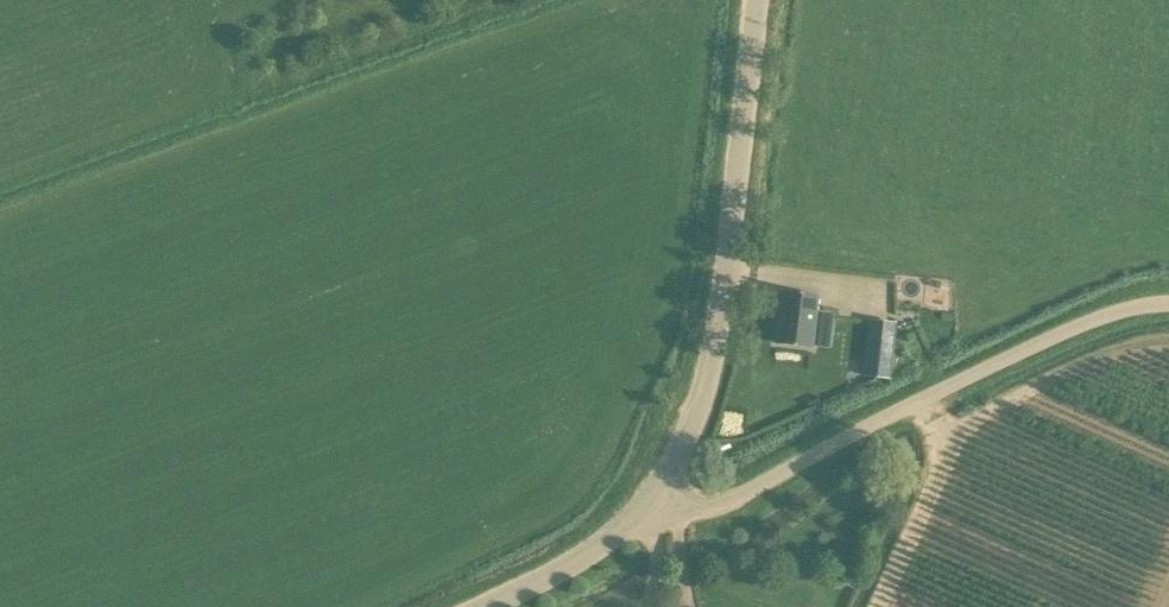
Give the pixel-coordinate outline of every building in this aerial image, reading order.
[(895,307),(953,308),(953,285),(896,284),(895,307)] [(817,295),(783,291),(776,343),(811,348),(817,295)] [(870,321),(866,361),(889,363),(894,323),(870,321)] [(816,396),(806,400),(809,407),(819,403),(816,396)]
